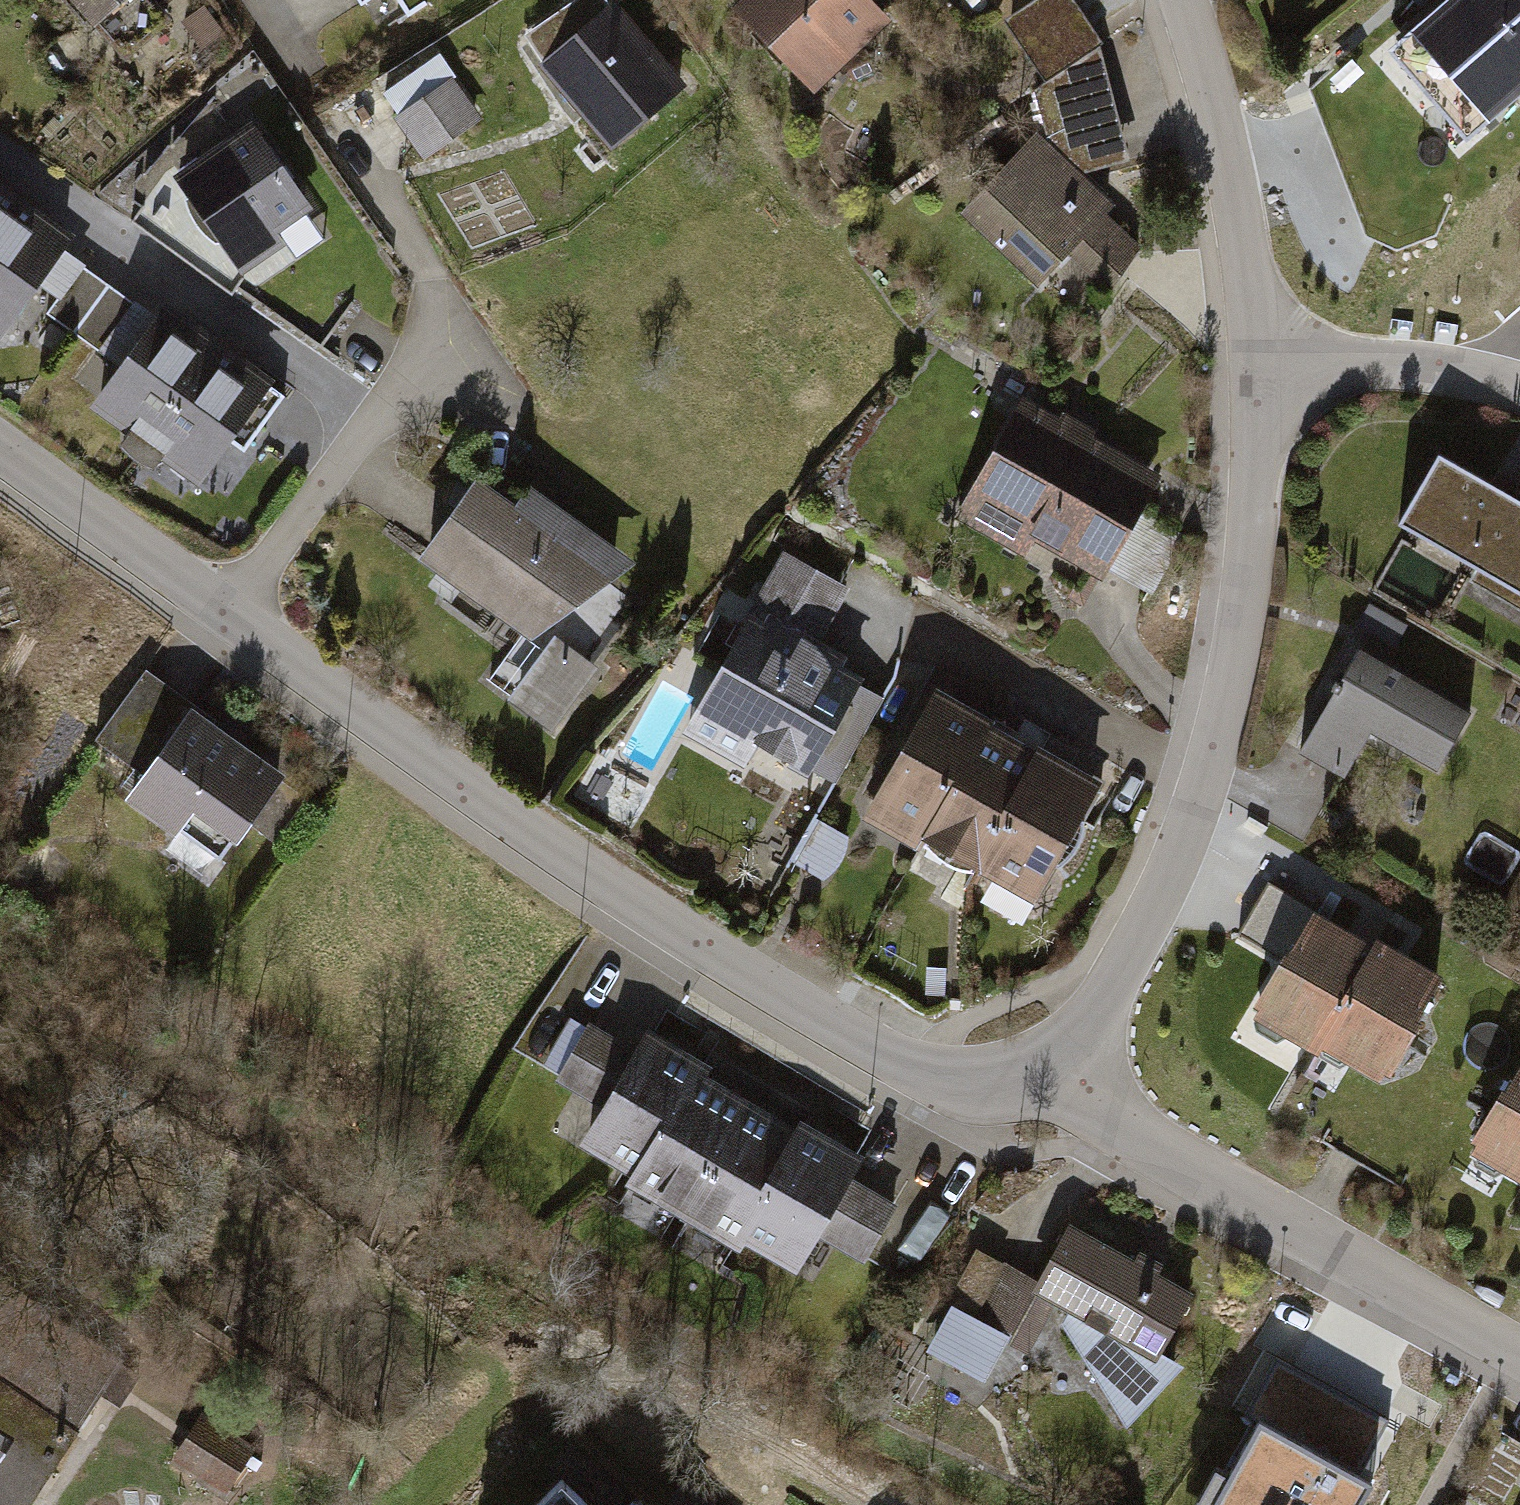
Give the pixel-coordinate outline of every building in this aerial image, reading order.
[(73,24),(102,0),(52,0),(73,24)] [(527,64),(564,108),(603,153),(684,84),(611,0),(602,0),(527,64)] [(865,0),(723,0),(805,88),(881,18),(865,0)] [(1390,54),(1468,149),(1519,107),(1519,0),(1453,0),(1390,54)] [(438,54),(379,91),(423,161),(483,123),(438,54)] [(299,208),(246,116),(159,166),(226,281),(280,250),(267,227),(299,208)] [(1110,201),(1023,119),(941,207),(1028,288),(1110,201)] [(57,236),(1,195),(0,196),(0,315),(57,236)] [(74,405),(132,447),(209,340),(152,300),(74,405)] [(132,447),(188,487),(266,380),(209,340),(132,447)] [(1013,400),(949,520),(1093,597),(1157,477),(1079,435),(1013,400)] [(1382,519),(1470,570),(1457,592),(1519,628),(1519,487),(1491,470),(1484,484),(1422,449),(1382,519)] [(459,477),(400,565),(508,636),(471,692),(543,739),(635,601),(609,583),(625,559),(517,488),(505,507),(459,477)] [(845,589),(771,550),(683,715),(756,754),(811,783),(872,671),(817,641),(845,589)] [(1480,714),(1342,633),(1273,749),(1325,780),(1352,734),(1438,785),(1480,714)] [(123,774),(176,702),(136,670),(79,744),(123,774)] [(973,720),(916,691),(849,819),(907,849),(973,720)] [(285,780),(176,702),(123,774),(106,798),(215,876),(285,780)] [(1031,750),(973,720),(907,849),(965,878),(1031,750)] [(1089,780),(1031,750),(965,878),(1022,908),(1089,780)] [(838,873),(850,834),(818,824),(805,863),(838,873)] [(1296,911),(1230,1020),(1296,1059),(1305,1044),(1361,951),(1296,911)] [(1361,951),(1305,1044),(1371,1083),(1435,977),(1403,958),(1370,937),(1361,951)] [(540,1064),(596,1097),(630,1040),(599,1023),(573,1007),(540,1064)] [(677,1071),(693,1081),(702,1064),(638,1028),(630,1040),(596,1097),(569,1150),(617,1177),(677,1071)] [(1457,1146),(1519,1182),(1519,1044),(1517,1042),(1457,1146)] [(661,1205),(723,1097),(693,1081),(677,1071),(617,1177),(615,1179),(661,1205)] [(714,1235),(776,1127),(723,1097),(661,1205),(714,1235)] [(782,1274),(848,1158),(780,1120),(776,1127),(714,1235),(782,1274)] [(863,1247),(897,1192),(858,1168),(824,1222),(863,1247)] [(1161,1354),(1195,1294),(1070,1225),(1039,1281),(1005,1263),(977,1249),(923,1350),(981,1380),(1003,1340),(1027,1352),(1052,1306),(1067,1314),(1061,1326),(1125,1428),(1184,1367),(1161,1354)] [(96,1391),(29,1346),(32,1342),(22,1335),(37,1313),(0,1288),(0,1504),(21,1504),(96,1391)] [(114,1364),(37,1313),(22,1335),(32,1342),(29,1346),(96,1391),(114,1364)] [(1276,1355),(1244,1411),(1255,1417),(1226,1469),(1214,1463),(1190,1504),(1356,1504),(1373,1475),(1367,1472),(1361,1469),(1389,1418),(1332,1386),(1276,1355)] [(250,1452),(198,1419),(177,1453),(228,1486),(250,1452)] [(500,1504),(531,1504),(515,1489),(500,1504)]
